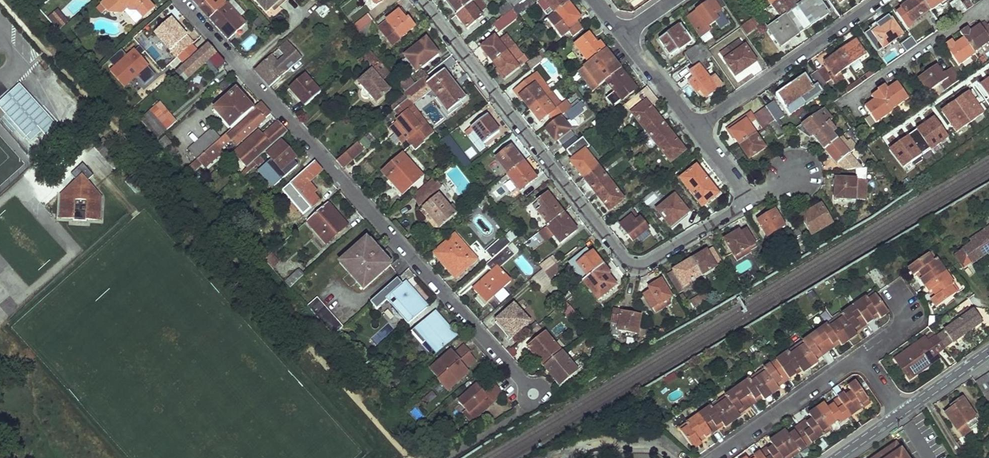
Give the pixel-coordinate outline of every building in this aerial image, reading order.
[(101,5),(108,13),(121,14),(127,9),(129,12),(136,12),(143,20),(155,9),(147,0),(107,0),(101,5)] [(209,18),(226,3),(224,0),(193,0),(209,18)] [(266,13),(272,8),(276,4),(278,7),(286,0),(255,0),(266,13)] [(459,14),(474,2),(473,0),(447,0),(459,14)] [(457,16),(467,29),(482,17),(479,14),(486,8),(480,0),(476,0),(474,2),(459,14),(457,16)] [(507,1),(508,2),(513,9),(524,0),(509,0),(507,1)] [(513,9),(518,15),(535,3),(532,0),(524,0),(513,9)] [(556,14),(569,3),(566,0),(537,0),(537,3),(550,18),(556,14)] [(771,6),(782,19),(792,12),(802,5),(798,0),(780,0),(771,6)] [(804,31),(828,15),(818,0),(809,0),(802,5),(792,12),(804,31)] [(902,7),(912,22),(930,9),(923,0),(913,0),(902,7)] [(930,9),(940,2),(942,5),(948,1),(948,0),(923,0),(930,9)] [(960,0),(954,0),(950,3),(958,16),(961,14),(967,10),(962,3),(960,0)] [(967,10),(973,6),(969,0),(966,0),(962,3),(967,10)] [(698,12),(708,27),(719,20),(715,15),(720,11),(713,1),(698,12)] [(508,2),(497,11),(502,18),(513,9),(508,2)] [(226,3),(209,18),(228,39),(245,24),(226,3)] [(578,21),(581,18),(569,3),(556,14),(548,20),(562,37),(570,31),(574,37),(584,29),(578,21)] [(513,9),(502,18),(494,24),(499,31),(518,15),(513,9)] [(389,24),(380,31),(391,45),(412,28),(398,10),(385,20),(389,24)] [(58,12),(48,20),(59,33),(69,23),(58,12)] [(782,19),(768,29),(780,47),(804,31),(792,12),(782,19)] [(368,14),(353,25),(359,32),(373,20),(368,14)] [(373,20),(378,26),(377,27),(380,31),(389,24),(385,20),(381,15),(373,20)] [(874,33),(885,48),(902,35),(889,17),(882,22),(884,26),(874,33)] [(754,18),(741,27),(747,36),(760,27),(754,18)] [(171,19),(155,34),(177,58),(193,44),(171,19)] [(359,32),(367,42),(380,31),(377,27),(378,26),(373,20),(359,32)] [(944,45),(959,65),(975,54),(975,53),(988,42),(988,24),(983,28),(980,24),(971,31),(968,27),(960,32),(964,37),(955,43),(953,39),(944,45)] [(674,31),(660,40),(671,55),(691,41),(679,25),(673,30),(674,31)] [(252,34),(241,43),(248,51),(258,42),(252,34)] [(576,46),(590,63),(606,50),(600,44),(597,46),(589,35),(576,46)] [(905,51),(916,44),(911,35),(900,43),(905,51)] [(482,48),(493,63),(516,45),(508,36),(499,43),(494,37),(482,48)] [(404,56),(417,72),(439,54),(426,39),(404,56)] [(841,51),(851,65),(866,54),(856,40),(841,51)] [(702,42),(685,54),(691,62),(704,53),(708,50),(702,42)] [(284,43),(277,48),(284,56),(277,62),(270,55),(255,69),(270,86),(301,58),(289,45),(287,46),(284,43)] [(209,45),(176,74),(184,82),(216,53),(209,45)] [(493,63),(505,77),(518,67),(515,62),(523,55),(516,45),(493,63)] [(720,57),(734,77),(755,62),(744,47),(737,52),(734,46),(720,57)] [(144,82),(156,74),(138,47),(110,66),(123,86),(139,75),(144,82)] [(114,64),(125,54),(121,49),(110,59),(114,64)] [(590,63),(585,66),(586,67),(599,85),(600,86),(606,81),(621,70),(606,50),(590,63)] [(362,97),(371,97),(377,104),(391,93),(381,80),(384,77),(387,79),(390,76),(367,51),(357,60),(361,65),(367,60),(374,67),(357,81),(363,88),(362,97)] [(825,62),(835,76),(851,65),(841,51),(825,62)] [(689,82),(703,101),(722,86),(714,76),(709,80),(703,72),(711,66),(706,60),(709,59),(704,53),(691,62),(696,69),(691,72),(695,78),(689,82)] [(947,91),(961,81),(952,67),(946,71),(943,73),(938,67),(937,65),(919,77),(930,92),(942,83),(947,91)] [(818,71),(827,84),(833,79),(824,66),(818,71)] [(579,72),(593,89),(599,85),(586,67),(579,72)] [(563,73),(569,79),(573,76),(568,69),(563,73)] [(606,81),(616,93),(610,98),(611,99),(609,101),(612,106),(625,95),(621,90),(628,85),(623,78),(626,76),(621,70),(606,81)] [(426,84),(432,91),(442,105),(445,102),(452,110),(466,99),(443,71),(426,84)] [(811,75),(820,89),(827,84),(818,71),(811,75)] [(873,71),(861,79),(863,82),(875,74),(873,71)] [(977,81),(988,100),(988,73),(977,81)] [(289,87),(305,105),(320,92),(304,74),(289,87)] [(522,95),(527,102),(525,103),(530,110),(545,98),(535,85),(540,81),(536,77),(525,85),(524,84),(516,91),(520,96),(522,95)] [(415,83),(425,96),(432,91),(426,84),(422,79),(415,83)] [(792,86),(806,106),(821,96),(809,79),(800,85),(797,82),(792,86)] [(861,79),(846,89),(848,92),(863,82),(861,79)] [(227,80),(218,88),(223,93),(231,85),(227,80)] [(42,131),(46,135),(58,125),(20,81),(0,99),(0,110),(29,142),(42,131)] [(875,100),(866,106),(877,123),(895,111),(894,109),(910,97),(898,81),(889,88),(886,84),(878,89),(880,90),(872,95),(875,100)] [(403,93),(408,100),(413,106),(425,96),(415,83),(405,91),(403,93)] [(787,93),(779,98),(792,116),(806,106),(792,86),(785,90),(787,93)] [(625,105),(645,130),(660,118),(651,107),(659,101),(648,87),(625,105)] [(236,91),(214,112),(231,130),(253,110),(236,91)] [(899,167),(984,114),(969,91),(885,144),(899,167)] [(530,110),(535,117),(537,115),(542,120),(549,115),(555,121),(560,117),(565,114),(572,108),(566,101),(561,104),(552,92),(545,98),(530,110)] [(405,97),(391,109),(393,112),(395,111),(407,100),(405,97)] [(142,116),(160,135),(177,120),(160,100),(142,116)] [(401,118),(397,122),(393,125),(398,130),(395,132),(404,142),(407,139),(416,150),(417,149),(425,142),(435,133),(420,115),(418,117),(413,111),(415,108),(413,106),(408,100),(407,100),(395,111),(401,118)] [(572,108),(565,114),(568,118),(586,104),(582,100),(572,108)] [(767,108),(776,120),(777,122),(786,117),(775,101),(766,106),(767,108)] [(253,110),(231,130),(225,135),(236,146),(271,115),(261,103),(253,110)] [(761,112),(769,124),(776,120),(767,108),(761,112)] [(737,135),(735,137),(740,144),(756,134),(749,124),(756,119),(751,112),(727,129),(729,133),(733,130),(737,135)] [(756,119),(763,129),(769,124),(761,112),(754,116),(756,119)] [(473,131),(483,144),(499,132),(487,116),(468,130),(470,133),(473,131)] [(547,127),(552,133),(550,135),(555,142),(558,140),(562,145),(574,135),(560,117),(555,121),(547,127)] [(814,136),(826,151),(839,140),(826,125),(830,122),(824,117),(813,126),(818,132),(814,136)] [(645,130),(658,147),(673,135),(660,118),(645,130)] [(769,124),(778,138),(785,134),(777,122),(776,120),(769,124)] [(258,132),(234,154),(247,168),(261,157),(287,133),(278,122),(262,136),(258,132)] [(850,132),(858,142),(864,138),(855,128),(850,132)] [(212,130),(188,151),(197,160),(203,155),(219,140),(212,130)] [(740,144),(750,159),(765,148),(756,134),(740,144)] [(658,147),(670,162),(674,159),(678,163),(686,157),(683,152),(685,150),(673,135),(658,147)] [(203,155),(197,160),(202,165),(205,169),(218,158),(215,155),(221,149),(229,142),(224,136),(219,140),(203,155)] [(571,162),(583,178),(598,166),(585,150),(590,147),(583,138),(567,150),(574,159),(571,162)] [(826,151),(837,164),(842,161),(847,167),(858,158),(853,151),(850,154),(839,140),(826,151)] [(128,165),(107,141),(97,150),(119,174),(128,165)] [(281,142),(267,155),(282,171),(295,159),(281,142)] [(357,143),(337,160),(342,166),(363,150),(357,143)] [(510,147),(496,158),(508,173),(522,162),(510,147)] [(224,152),(221,149),(215,155),(218,158),(224,152)] [(455,152),(466,167),(471,163),(459,149),(455,152)] [(228,160),(241,175),(241,174),(247,168),(234,154),(228,160)] [(308,156),(299,165),(304,171),(314,162),(308,156)] [(261,157),(247,168),(241,174),(244,176),(253,167),(256,170),(265,162),(261,157)] [(386,175),(392,182),(390,183),(401,195),(421,176),(406,158),(386,175)] [(197,160),(184,172),(188,177),(202,165),(197,160)] [(289,184),(310,208),(318,201),(305,185),(321,171),(314,162),(304,171),(289,184)] [(508,178),(522,196),(539,183),(522,162),(508,173),(506,175),(501,179),(503,182),(508,178)] [(93,178),(83,166),(71,177),(76,182),(60,197),(59,221),(73,221),(73,223),(87,224),(87,222),(101,222),(102,198),(88,183),(93,178)] [(583,178),(597,195),(611,183),(598,166),(583,178)] [(680,179),(702,207),(719,194),(696,166),(680,179)] [(835,180),(834,193),(836,193),(836,199),(866,200),(867,168),(856,169),(855,179),(837,179),(837,180),(835,180)] [(497,176),(500,180),(501,179),(506,175),(502,171),(497,176)] [(434,179),(414,197),(420,204),(440,187),(434,179)] [(597,195),(610,211),(624,199),(611,183),(597,195)] [(419,210),(436,231),(457,214),(440,193),(419,210)] [(542,208),(538,211),(549,225),(563,213),(547,195),(538,202),(542,208)] [(658,210),(672,227),(689,212),(675,196),(658,210)] [(307,221),(328,243),(348,225),(327,203),(307,221)] [(801,217),(811,235),(832,223),(822,205),(801,217)] [(758,221),(767,237),(784,226),(776,211),(758,221)] [(546,227),(560,243),(576,229),(563,213),(549,225),(546,227)] [(621,225),(633,241),(649,230),(640,218),(636,221),(632,216),(621,225)] [(971,239),(973,242),(955,254),(964,268),(988,251),(988,227),(971,239)] [(792,233),(800,246),(807,242),(799,229),(792,233)] [(725,239),(735,256),(737,261),(752,252),(749,248),(756,244),(747,230),(734,238),(732,235),(725,239)] [(435,252),(456,277),(478,258),(456,234),(435,252)] [(340,263),(364,290),(391,265),(366,238),(340,263)] [(493,272),(473,288),(487,302),(511,282),(499,268),(518,251),(512,243),(486,265),(493,272)] [(692,259),(701,275),(702,276),(723,264),(713,247),(692,259)] [(578,264),(588,276),(603,265),(592,252),(583,259),(580,255),(569,263),(573,268),(578,264)] [(932,252),(928,254),(934,262),(937,259),(932,252)] [(928,254),(911,266),(916,274),(919,272),(922,270),(927,276),(924,279),(931,289),(934,286),(939,292),(935,294),(933,296),(938,303),(954,291),(949,284),(953,281),(937,259),(934,262),(928,254)] [(551,257),(540,266),(543,269),(545,271),(556,263),(551,257)] [(673,271),(683,286),(701,275),(692,259),(673,271)] [(545,271),(550,278),(560,269),(556,263),(545,271)] [(583,280),(598,299),(616,285),(607,275),(609,273),(603,265),(588,276),(583,280)] [(532,278),(544,293),(555,284),(550,278),(545,271),(543,269),(532,278)] [(298,271),(284,284),(289,289),(303,277),(298,271)] [(750,273),(739,279),(743,286),(753,280),(750,273)] [(645,294),(653,307),(671,296),(662,280),(650,288),(651,290),(645,294)] [(953,281),(949,284),(954,291),(958,289),(953,281)] [(408,325),(427,308),(404,283),(385,299),(408,325)] [(703,293),(690,301),(695,308),(707,300),(703,293)] [(803,343),(680,433),(694,452),(704,445),(702,443),(700,440),(706,435),(709,439),(720,430),(718,427),(724,423),(726,426),(727,428),(743,417),(742,415),(739,411),(745,408),(747,411),(759,403),(756,399),(762,395),(764,399),(765,401),(780,390),(779,389),(776,385),(783,380),(785,384),(797,376),(794,372),(801,368),(803,371),(804,373),(819,362),(818,361),(815,357),(821,353),(824,356),(835,348),(833,345),(838,342),(840,345),(841,346),(855,337),(854,335),(851,332),(856,328),(859,332),(873,322),(870,318),(876,315),(878,318),(879,320),(885,316),(871,296),(803,343)] [(308,305),(334,334),(343,326),(318,297),(308,305)] [(514,304),(497,318),(513,336),(530,321),(514,304)] [(614,310),(609,335),(617,337),(619,330),(637,333),(640,316),(624,313),(624,311),(614,310)] [(983,321),(974,310),(936,336),(944,347),(960,336),(961,337),(983,321)] [(439,353),(456,338),(434,312),(417,327),(439,353)] [(434,358),(439,353),(417,327),(412,332),(434,358)] [(528,347),(544,366),(562,352),(546,332),(528,347)] [(936,336),(929,341),(927,342),(924,337),(893,358),(908,380),(929,364),(927,360),(944,347),(936,336)] [(452,352),(432,370),(440,380),(439,381),(440,381),(470,354),(471,353),(465,346),(455,355),(452,352)] [(544,366),(560,385),(585,364),(577,354),(570,360),(562,352),(544,366)] [(815,357),(818,361),(824,356),(821,353),(815,357)] [(448,391),(469,372),(465,369),(475,360),(470,354),(440,381),(448,391)] [(794,372),(797,376),(803,371),(801,368),(794,372)] [(976,382),(988,403),(988,373),(976,382)] [(776,385),(779,389),(785,384),(783,380),(776,385)] [(858,390),(854,384),(843,390),(847,395),(843,398),(841,396),(829,404),(831,407),(827,409),(823,406),(806,417),(809,421),(805,425),(803,423),(791,431),(792,433),(787,437),(784,433),(768,444),(771,448),(766,452),(765,450),(753,457),(761,457),(858,390)] [(478,385),(459,401),(476,419),(505,393),(499,387),(488,396),(478,385)] [(761,457),(790,457),(868,404),(858,390),(761,457)] [(979,422),(963,397),(952,405),(954,407),(947,412),(962,436),(971,430),(970,428),(979,422)] [(416,407),(410,413),(418,421),(424,415),(416,407)] [(700,440),(702,443),(709,439),(706,435),(700,440)] [(874,457),(907,457),(896,443),(874,457)]
